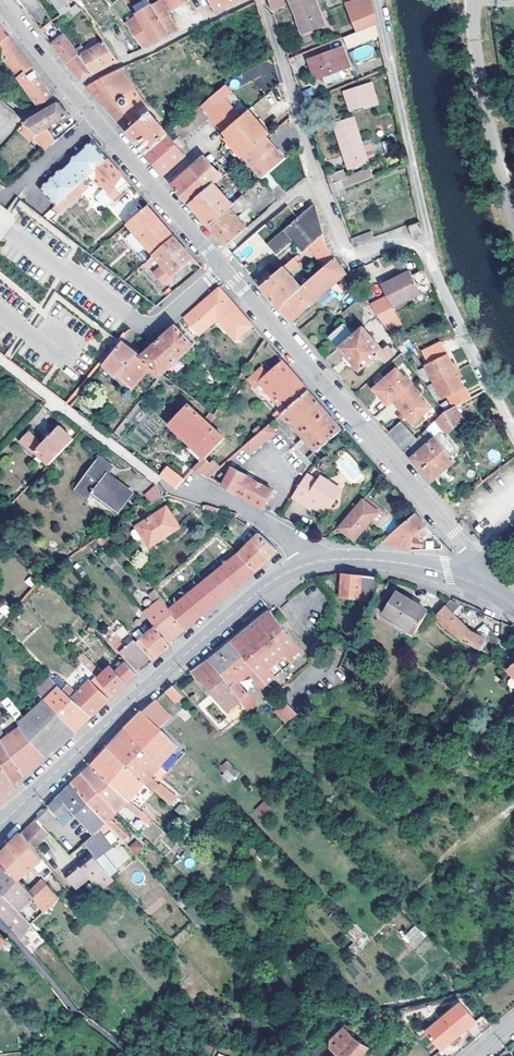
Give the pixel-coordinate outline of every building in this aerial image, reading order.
[(64,14),(71,9),(65,0),(55,0),(64,14)] [(76,5),(73,0),(65,0),(71,9),(76,5)] [(149,2),(148,0),(141,0),(132,6),(136,11),(149,2)] [(189,0),(162,0),(164,5),(169,13),(190,2),(189,0)] [(239,0),(211,0),(216,11),(225,7),(239,0)] [(273,10),(284,6),(281,0),(270,0),(273,10)] [(304,34),(325,25),(315,0),(290,0),(304,34)] [(355,33),(357,32),(378,24),(373,0),(365,0),(345,8),(355,33)] [(82,10),(76,5),(71,9),(64,14),(68,20),(82,10)] [(161,40),(171,35),(157,10),(154,5),(138,14),(139,17),(155,43),(161,40)] [(175,34),(179,32),(169,13),(164,5),(157,10),(171,35),(175,34)] [(149,46),(155,43),(139,17),(127,24),(144,48),(149,46)] [(9,35),(0,23),(0,42),(9,35)] [(357,32),(361,43),(381,36),(378,24),(357,32)] [(348,48),(361,43),(357,32),(355,33),(344,37),(348,48)] [(32,66),(21,52),(9,35),(0,42),(0,56),(16,78),(21,75),(32,66)] [(68,63),(79,55),(64,35),(52,43),(68,63)] [(81,57),(93,74),(105,67),(118,60),(105,43),(81,57)] [(313,59),(320,78),(325,76),(327,84),(346,78),(336,51),(313,59)] [(88,77),(93,74),(81,57),(79,55),(68,63),(82,80),(88,77)] [(32,66),(21,75),(29,86),(40,78),(32,66)] [(146,152),(168,133),(150,113),(122,68),(102,78),(118,104),(136,125),(128,132),(137,142),(146,152)] [(220,87),(221,87),(229,81),(226,74),(220,78),(218,81),(220,87)] [(29,86),(21,75),(16,78),(25,89),(29,86)] [(40,78),(29,86),(25,89),(37,106),(54,96),(40,78)] [(107,107),(128,132),(136,125),(118,104),(102,78),(88,86),(107,107)] [(351,110),(370,103),(367,95),(375,93),(372,84),(345,93),(351,110)] [(367,95),(370,103),(378,101),(375,93),(367,95)] [(323,98),(322,95),(303,102),(306,112),(322,106),(319,99),(323,98)] [(181,121),(176,126),(184,137),(209,117),(209,116),(221,106),(213,96),(181,121)] [(48,150),(57,142),(48,129),(70,115),(64,108),(59,103),(28,122),(25,123),(40,135),(36,138),(37,138),(48,150)] [(225,131),(237,120),(226,107),(214,117),(220,125),(225,131)] [(251,110),(248,113),(267,137),(268,136),(271,134),(251,110)] [(244,156),(267,137),(248,113),(238,121),(237,120),(225,131),(229,136),(227,137),(241,154),(231,164),(233,166),(236,163),(244,156)] [(349,167),(359,164),(358,162),(367,159),(360,140),(354,118),(335,125),(349,167)] [(31,143),(37,138),(36,138),(40,135),(25,123),(17,131),(31,143)] [(164,173),(186,154),(168,133),(146,152),(155,163),(164,173)] [(286,158),(268,136),(267,137),(244,156),(261,178),(263,177),(268,173),(270,171),(286,158)] [(358,162),(359,164),(373,160),(366,138),(360,140),(367,159),(358,162)] [(55,204),(79,184),(85,179),(109,159),(96,145),(92,140),(70,158),(72,161),(63,169),(62,167),(41,187),(55,204)] [(215,182),(233,166),(231,164),(223,155),(212,164),(200,174),(198,176),(208,188),(215,182)] [(193,166),(200,174),(212,164),(205,156),(193,166)] [(109,159),(85,179),(89,183),(95,177),(104,187),(102,189),(111,199),(118,192),(113,186),(123,176),(109,159)] [(182,193),(190,204),(208,188),(198,176),(200,174),(193,166),(173,183),(182,193)] [(371,168),(360,172),(363,181),(374,177),(371,168)] [(334,192),(345,188),(363,181),(360,172),(346,178),(344,171),(328,177),(334,192)] [(268,173),(263,177),(272,189),(278,185),(268,173)] [(200,215),(208,224),(233,202),(215,182),(208,188),(190,204),(200,215)] [(84,190),(79,184),(55,204),(50,208),(55,214),(84,190)] [(347,192),(345,188),(334,192),(335,196),(347,192)] [(249,200),(243,193),(233,202),(208,224),(218,235),(226,245),(247,227),(235,212),(249,200)] [(129,223),(155,254),(176,236),(164,223),(150,206),(129,223)] [(295,246),(301,253),(309,246),(323,235),(316,206),(269,244),(277,254),(294,241),(296,244),(295,246)] [(424,234),(421,224),(410,228),(413,238),(424,234)] [(372,231),(351,239),(353,244),(374,237),(372,231)] [(324,267),(335,258),(326,245),(323,235),(309,246),(312,250),(324,267)] [(167,269),(159,276),(165,283),(195,258),(187,249),(176,236),(155,254),(145,263),(148,267),(158,258),(163,264),(167,269)] [(312,250),(309,246),(301,253),(296,258),(298,261),(312,250)] [(290,298),(302,287),(290,273),(301,264),(298,261),(296,258),(273,276),(261,285),(271,297),(281,309),(290,298)] [(339,263),(335,258),(324,267),(302,287),(290,298),(281,309),(287,315),(292,321),(346,272),(339,263)] [(155,271),(159,276),(167,269),(163,264),(155,271)] [(256,281),(261,285),(273,276),(268,270),(256,281)] [(428,281),(422,270),(411,276),(409,272),(382,286),(388,297),(394,308),(421,294),(422,297),(433,291),(428,281)] [(368,281),(358,288),(362,294),(364,296),(373,289),(368,281)] [(184,317),(199,334),(221,315),(230,325),(228,327),(238,336),(252,324),(243,314),(219,286),(184,317)] [(358,298),(362,294),(358,288),(352,293),(357,299),(358,298)] [(364,307),(369,303),(364,296),(362,294),(358,298),(364,307)] [(385,298),(391,310),(394,308),(388,297),(385,298)] [(378,316),(388,331),(400,326),(391,310),(385,298),(371,306),(374,310),(378,316)] [(373,320),(378,316),(374,310),(368,314),(373,320)] [(192,344),(176,324),(168,331),(165,335),(141,356),(151,365),(159,373),(191,346),(192,344)] [(354,335),(345,324),(331,337),(360,371),(380,354),(386,361),(396,353),(388,344),(383,348),(364,326),(354,335)] [(132,388),(151,365),(141,356),(137,353),(121,341),(101,367),(115,378),(117,375),(120,378),(121,377),(122,378),(122,380),(132,388)] [(426,365),(435,382),(455,371),(451,364),(440,342),(422,351),(429,363),(426,365)] [(399,346),(404,354),(409,351),(404,343),(399,346)] [(261,380),(286,409),(309,390),(288,366),(284,361),(270,373),(264,366),(251,377),(257,384),(261,380)] [(388,406),(393,401),(413,384),(414,384),(408,376),(406,378),(398,369),(373,389),(379,395),(380,394),(384,397),(382,399),(388,406)] [(460,403),(468,398),(463,387),(464,387),(459,378),(455,371),(435,382),(443,398),(449,395),(455,406),(456,406),(460,403)] [(413,384),(393,401),(399,409),(402,407),(408,413),(407,414),(414,423),(431,409),(420,396),(422,395),(413,384)] [(323,406),(309,390),(286,409),(283,411),(317,451),(343,429),(323,406)] [(202,461),(206,456),(223,435),(202,417),(186,404),(168,425),(189,444),(186,448),(202,461)] [(438,418),(443,426),(445,430),(463,419),(456,406),(445,412),(438,418)] [(110,437),(115,430),(97,416),(91,423),(110,437)] [(411,459),(439,429),(443,426),(438,418),(418,440),(405,453),(411,459)] [(393,439),(407,427),(402,421),(388,433),(393,439)] [(256,435),(264,444),(277,432),(270,423),(256,435)] [(41,456),(49,465),(74,439),(60,426),(42,444),(30,432),(21,441),(38,458),(41,456)] [(393,439),(399,445),(412,433),(407,427),(393,439)] [(423,473),(431,483),(457,461),(447,449),(453,444),(439,429),(411,459),(423,473)] [(404,451),(418,440),(412,433),(399,445),(404,451)] [(251,454),(264,444),(256,435),(244,445),(251,454)] [(303,454),(309,449),(301,439),(295,445),(303,454)] [(347,451),(334,461),(352,486),(365,476),(347,451)] [(195,470),(208,477),(221,466),(215,458),(210,461),(206,456),(202,461),(195,470)] [(103,492),(99,497),(119,512),(134,493),(114,477),(112,480),(106,475),(113,467),(101,457),(77,488),(90,498),(94,493),(97,488),(103,492)] [(167,466),(160,476),(178,489),(185,480),(167,466)] [(243,496),(264,508),(274,491),(246,475),(246,474),(233,467),(223,485),(243,496)] [(323,507),(333,504),(337,498),(336,497),(342,487),(321,474),(319,477),(309,471),(292,497),(305,504),(307,501),(313,505),(321,509),(323,507)] [(154,486),(143,494),(151,504),(161,496),(154,486)] [(94,493),(99,497),(103,492),(97,488),(94,493)] [(364,499),(340,527),(355,540),(378,511),(364,499)] [(323,507),(321,509),(328,514),(333,504),(323,507)] [(166,508),(137,527),(150,546),(179,527),(166,508)] [(382,542),(411,551),(412,545),(423,547),(425,539),(421,538),(426,534),(422,530),(427,526),(416,513),(382,542)] [(111,540),(106,533),(89,545),(94,551),(111,540)] [(239,554),(257,570),(268,560),(278,550),(260,533),(239,554)] [(238,553),(221,567),(237,586),(246,579),(257,570),(239,554),(238,553)] [(221,567),(203,582),(219,601),(230,592),(237,586),(221,567)] [(363,590),(370,591),(373,591),(375,577),(343,574),(341,596),(362,599),(363,590)] [(185,596),(201,616),(211,608),(219,601),(203,582),(185,596)] [(177,635),(184,629),(168,610),(152,589),(149,587),(147,589),(149,591),(147,592),(155,602),(143,612),(154,626),(167,642),(177,635)] [(363,590),(362,599),(370,599),(370,591),(363,590)] [(399,621),(417,631),(428,611),(415,604),(416,602),(413,600),(397,591),(384,612),(399,621)] [(185,596),(168,610),(184,629),(193,622),(201,616),(185,596)] [(487,652),(500,639),(490,630),(485,637),(469,626),(444,604),(435,613),(446,622),(446,624),(484,650),(487,652)] [(261,679),(265,685),(305,652),(271,611),(248,628),(231,642),(261,679)] [(146,666),(152,660),(136,641),(128,632),(118,620),(113,624),(130,644),(124,648),(116,639),(110,644),(119,653),(122,651),(139,672),(146,666)] [(416,634),(417,631),(399,621),(398,624),(416,634)] [(170,646),(167,642),(154,626),(140,638),(136,641),(152,660),(162,652),(170,646)] [(102,638),(91,627),(88,630),(98,642),(102,638)] [(500,639),(506,646),(513,638),(513,628),(500,639)] [(136,641),(140,638),(132,629),(128,632),(136,641)] [(257,682),(261,679),(231,642),(217,654),(204,664),(217,681),(221,677),(238,698),(246,691),(237,680),(248,673),(257,682)] [(82,661),(114,695),(126,684),(137,674),(125,661),(115,671),(110,665),(104,671),(98,665),(96,667),(89,660),(87,661),(85,659),(82,661)] [(247,709),(238,698),(221,677),(217,681),(204,664),(199,668),(193,672),(234,722),(248,710),(247,709)] [(58,687),(64,692),(66,690),(61,686),(63,683),(55,676),(51,680),(58,687)] [(35,691),(44,700),(58,687),(51,680),(49,677),(35,691)] [(108,700),(114,695),(96,677),(91,682),(108,700)] [(102,706),(108,700),(91,682),(71,698),(91,716),(102,706)] [(85,722),(91,716),(71,698),(64,692),(58,687),(44,700),(76,731),(85,722)] [(173,687),(168,691),(177,702),(183,698),(173,687)] [(238,698),(247,709),(254,703),(246,691),(238,698)] [(18,723),(22,719),(6,698),(1,701),(18,723)] [(55,749),(76,731),(44,700),(22,719),(18,723),(21,727),(45,758),(55,749)] [(273,710),(285,724),(296,714),(284,700),(273,710)] [(124,729),(159,767),(176,748),(159,729),(170,718),(154,701),(140,714),(124,729)] [(45,758),(21,727),(6,736),(0,727),(0,738),(24,775),(34,767),(45,758)] [(116,738),(109,746),(144,785),(153,774),(159,767),(124,729),(116,738)] [(24,775),(0,738),(0,762),(15,783),(20,779),(24,775)] [(433,749),(439,752),(442,744),(434,741),(431,748),(433,749)] [(128,802),(144,785),(109,746),(101,755),(92,765),(128,802)] [(167,770),(178,759),(173,754),(162,765),(167,770)] [(486,770),(491,761),(481,757),(476,766),(480,768),(485,770),(486,770)] [(3,802),(19,789),(15,783),(0,762),(0,803),(3,802)] [(123,806),(128,802),(92,765),(87,770),(83,773),(118,811),(123,806)] [(224,774),(229,780),(237,773),(232,767),(224,774)] [(111,817),(118,811),(83,773),(79,777),(73,783),(74,784),(106,821),(121,839),(124,842),(130,837),(118,823),(117,824),(111,817)] [(153,794),(156,792),(163,784),(153,774),(144,785),(153,794)] [(98,829),(106,821),(74,784),(64,793),(52,806),(67,823),(73,817),(67,810),(71,806),(93,833),(98,829)] [(163,784),(156,792),(169,805),(177,798),(163,784)] [(266,801),(253,808),(258,817),(271,810),(266,801)] [(138,817),(142,813),(135,808),(128,802),(123,806),(134,814),(138,817)] [(140,802),(135,808),(142,813),(146,817),(149,813),(152,815),(154,812),(140,802)] [(183,817),(188,809),(179,803),(174,811),(183,817)] [(100,832),(98,829),(93,833),(71,806),(67,810),(73,817),(92,839),(100,832)] [(131,826),(138,817),(134,814),(128,822),(131,826)] [(24,835),(35,848),(49,836),(36,822),(29,830),(24,835)] [(92,839),(85,845),(92,853),(98,859),(113,846),(100,832),(92,839)] [(53,871),(23,836),(21,833),(10,845),(0,856),(0,860),(2,863),(18,881),(34,868),(44,879),(53,871)] [(136,840),(128,847),(135,855),(143,848),(136,840)] [(114,878),(98,859),(92,853),(67,874),(78,887),(92,875),(103,887),(114,878)] [(18,881),(2,863),(0,867),(0,891),(19,911),(32,899),(29,894),(18,881)] [(44,912),(49,907),(59,898),(44,880),(29,894),(32,899),(44,912)] [(19,911),(0,891),(0,914),(18,936),(22,933),(27,928),(31,924),(27,919),(19,911)] [(34,928),(38,932),(57,915),(49,907),(44,912),(39,917),(31,924),(34,928)] [(27,919),(31,924),(39,917),(35,912),(27,919)] [(402,938),(414,949),(426,935),(414,925),(402,938)] [(8,941),(0,935),(0,934),(0,950),(8,941)] [(21,940),(28,949),(30,946),(27,941),(28,940),(25,937),(21,940)] [(357,976),(363,967),(353,960),(347,969),(357,976)] [(476,1022),(461,1003),(427,1032),(442,1051),(476,1022)] [(339,1055),(344,1049),(357,1037),(349,1032),(346,1029),(328,1043),(329,1048),(335,1052),(339,1055)] [(370,1047),(357,1037),(344,1049),(351,1054),(349,1055),(364,1055),(370,1047)]
